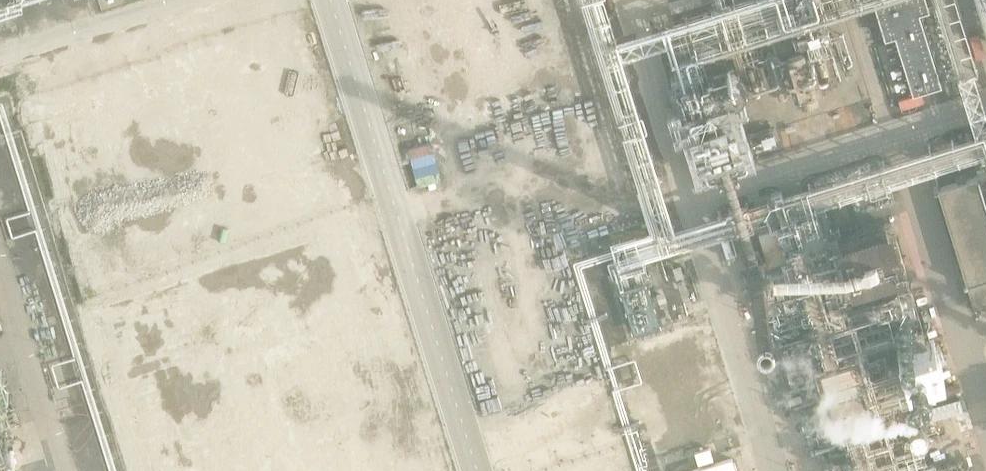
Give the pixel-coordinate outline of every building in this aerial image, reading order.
[(941,85),(919,13),(929,10),(926,0),(880,0),(873,2),(884,39),(894,36),(912,94),(941,85)] [(407,147),(419,188),(443,181),(430,140),(407,147)] [(937,188),(973,306),(985,302),(985,207),(976,176),(937,188)] [(542,207),(501,218),(508,245),(550,234),(542,207)] [(893,216),(834,233),(847,278),(906,261),(893,216)] [(858,370),(826,381),(833,401),(865,391),(858,370)] [(516,376),(477,387),(481,402),(520,392),(516,376)] [(941,386),(945,396),(959,391),(956,381),(941,386)] [(709,448),(694,453),(698,465),(713,461),(709,448)] [(732,458),(688,470),(736,470),(732,458)]
